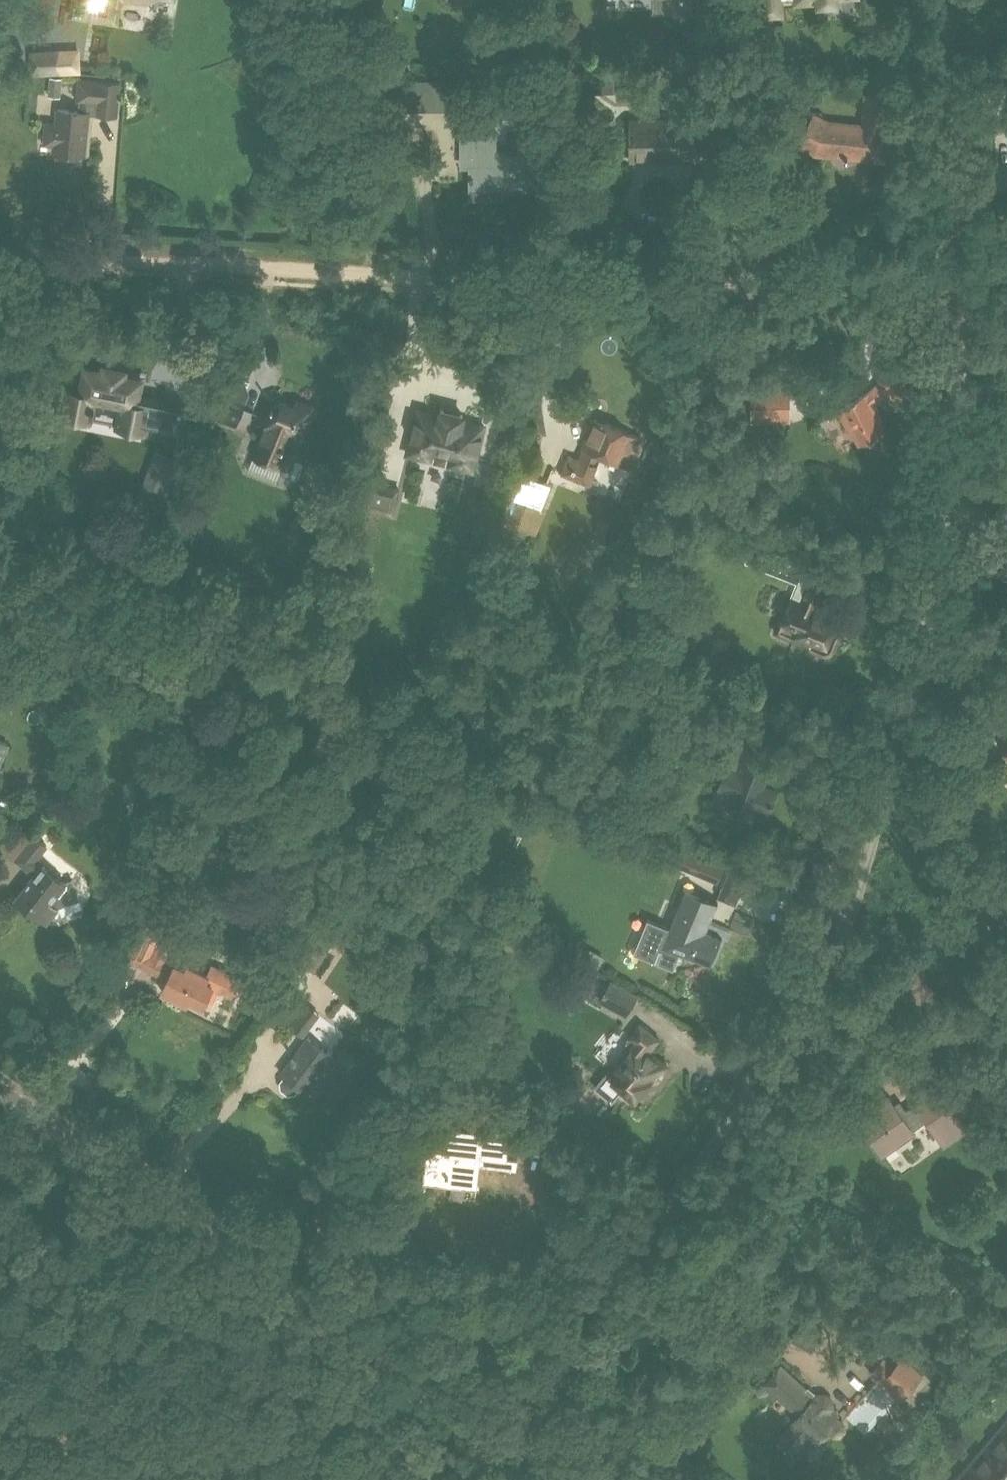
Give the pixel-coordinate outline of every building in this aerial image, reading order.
[(72,15),(117,22),(120,0),(74,0),(72,15)] [(691,12),(692,0),(654,0),(654,11),(691,12)] [(763,16),(781,14),(780,1),(787,0),(761,0),(763,16)] [(30,75),(70,73),(68,47),(28,49),(30,75)] [(60,95),(61,77),(50,76),(48,94),(60,95)] [(54,150),(85,153),(89,112),(117,115),(120,81),(100,80),(100,81),(80,79),(78,99),(79,99),(78,111),(58,109),(56,123),(46,122),(44,143),(54,144),(54,150)] [(398,80),(398,109),(444,108),(444,80),(398,80)] [(817,153),(885,160),(888,126),(893,127),(896,96),(866,92),(863,123),(830,120),(816,113),(799,143),(817,153)] [(633,125),(633,157),(692,157),(692,143),(704,143),(704,114),(691,115),(691,121),(662,121),(662,125),(633,125)] [(468,119),(468,139),(484,139),(484,151),(469,151),(469,189),(541,188),(541,151),(496,151),(496,119),(468,119)] [(146,426),(179,433),(192,402),(185,400),(164,396),(156,395),(156,397),(138,393),(141,378),(124,375),(124,370),(104,366),(103,370),(86,367),(81,392),(67,389),(62,413),(90,419),(91,411),(93,412),(95,405),(93,405),(94,396),(122,401),(117,424),(145,430),(146,426)] [(851,428),(858,443),(884,432),(877,417),(879,416),(873,402),(885,391),(894,402),(910,388),(890,367),(866,389),(867,391),(836,405),(847,430),(851,428)] [(752,385),(752,422),(791,421),(790,384),(752,385)] [(205,413),(237,425),(246,401),(214,388),(205,413)] [(259,459),(282,469),(290,449),(286,448),(291,434),(299,437),(311,408),(297,402),(295,407),(280,401),(273,405),(272,403),(269,404),(271,408),(268,415),(262,412),(257,424),(264,426),(256,444),(264,447),(259,459)] [(447,464),(476,472),(486,432),(489,421),(439,408),(438,413),(416,408),(405,453),(433,461),(436,453),(449,457),(447,464)] [(561,473),(588,484),(600,455),(627,466),(639,437),(594,418),(582,447),(584,448),(579,461),(568,456),(561,473)] [(163,506),(181,460),(159,451),(141,497),(163,506)] [(492,537),(505,543),(510,532),(523,537),(527,529),(537,533),(547,510),(538,506),(548,484),(525,474),(517,494),(508,491),(497,516),(500,518),(492,537)] [(582,495),(602,509),(616,488),(597,474),(582,495)] [(360,506),(395,515),(402,487),(368,478),(360,506)] [(595,531),(606,535),(611,522),(600,518),(595,531)] [(796,585),(809,554),(808,554),(746,549),(745,563),(796,585)] [(826,579),(822,578),(817,576),(814,575),(813,575),(811,576),(811,577),(810,579),(799,604),(790,600),(783,617),(782,616),(777,629),(778,631),(794,638),(822,649),(825,649),(828,648),(830,646),(841,619),(822,612),(820,615),(813,612),(822,590),(826,579)] [(713,799),(755,815),(757,810),(769,815),(773,805),(780,788),(765,782),(771,767),(760,763),(766,746),(737,736),(713,799)] [(8,742),(0,738),(0,761),(8,742)] [(15,898),(44,921),(47,917),(49,918),(55,910),(53,909),(56,905),(58,906),(81,898),(73,877),(63,881),(34,858),(45,844),(35,835),(16,859),(34,873),(15,898)] [(686,891),(670,929),(648,920),(633,955),(672,971),(680,952),(710,964),(720,939),(704,932),(716,903),(686,891)] [(155,930),(142,923),(136,934),(150,941),(155,930)] [(189,997),(203,1003),(212,983),(230,992),(238,976),(209,961),(204,972),(183,961),(181,966),(171,961),(170,962),(165,959),(170,950),(156,944),(146,966),(168,976),(162,990),(187,1001),(189,997)] [(598,1001),(627,1017),(638,995),(610,980),(607,986),(598,1001)] [(290,1026),(304,1037),(321,1013),(306,1003),(290,1026)] [(632,1047),(615,1068),(611,1065),(593,1087),(612,1102),(625,1086),(637,1096),(653,1077),(656,1080),(668,1064),(650,1049),(659,1038),(641,1022),(625,1041),(632,1047)] [(313,1080),(337,1098),(355,1072),(332,1055),(333,1054),(309,1037),(282,1073),(285,1074),(280,1081),(281,1088),(288,1094),(296,1092),(300,1086),(305,1090),(313,1080)] [(857,1116),(882,1151),(911,1131),(911,1130),(928,1119),(945,1143),(972,1124),(941,1080),(914,1099),(916,1102),(899,1114),(887,1096),(857,1116)] [(504,1125),(520,1127),(522,1116),(506,1114),(504,1125)] [(423,1181),(478,1187),(478,1180),(481,1157),(506,1160),(509,1131),(481,1128),(481,1133),(430,1128),(423,1181)] [(876,1377),(901,1401),(925,1376),(904,1356),(893,1364),(885,1357),(871,1371),(876,1377)] [(780,1438),(794,1451),(812,1431),(818,1437),(826,1429),(833,1436),(840,1437),(847,1430),(848,1425),(837,1416),(840,1413),(833,1407),(834,1398),(825,1391),(817,1393),(783,1363),(767,1381),(801,1412),(796,1417),(798,1418),(780,1438)] [(960,1479),(1006,1479),(1006,1431),(1004,1429),(960,1479)]
